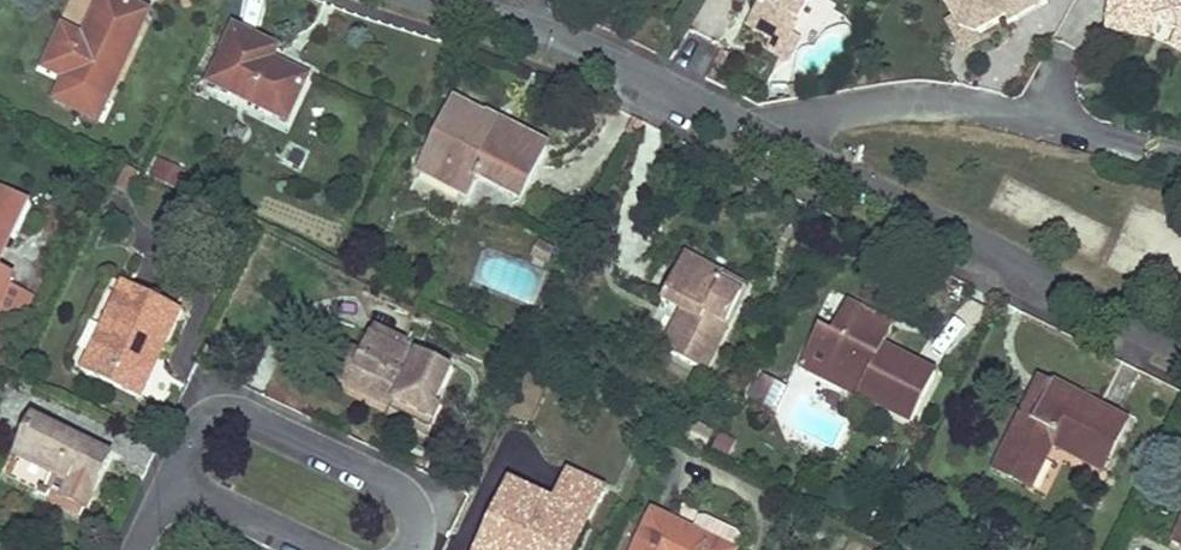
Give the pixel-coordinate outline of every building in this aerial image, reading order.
[(44,73),(106,102),(147,17),(113,0),(104,0),(84,43),(63,33),(44,73)] [(760,3),(766,6),(752,33),(780,46),(783,48),(795,41),(797,38),(804,24),(794,19),(804,1),(814,5),(816,0),(762,0),(760,3)] [(1051,3),(1050,0),(946,0),(964,31),(979,37),(1009,20),(1012,25),(1051,3)] [(1172,2),(1172,0),(1116,0),(1112,23),(1157,31),(1161,24),(1180,35),(1180,7),(1172,2)] [(804,24),(814,5),(804,1),(794,19),(804,24)] [(1152,39),(1157,31),(1112,23),(1111,32),(1152,39)] [(307,79),(272,62),(278,50),(236,30),(211,82),(287,120),(307,79)] [(970,42),(979,37),(964,31),(970,42)] [(794,65),(806,42),(797,38),(795,41),(783,48),(780,46),(775,55),(794,65)] [(478,176),(522,198),(547,147),(489,118),(488,120),(456,104),(423,170),(469,193),(478,176)] [(182,194),(190,173),(154,158),(145,179),(182,194)] [(136,174),(124,168),(117,183),(129,189),(136,174)] [(0,191),(0,234),(16,243),(34,207),(0,191)] [(2,275),(16,243),(0,234),(0,274),(2,275)] [(662,301),(684,312),(665,349),(706,370),(745,293),(725,283),(730,272),(688,251),(662,301)] [(745,293),(750,283),(730,272),(725,283),(745,293)] [(25,320),(35,299),(8,287),(12,279),(2,275),(0,274),(0,306),(25,320)] [(141,399),(145,391),(149,382),(142,379),(174,309),(128,287),(88,375),(141,399)] [(837,363),(833,372),(863,388),(858,397),(913,426),(938,378),(886,350),(870,341),(879,324),(848,307),(833,335),(822,330),(812,349),(837,363)] [(886,350),(896,332),(879,324),(870,341),(886,350)] [(409,343),(376,327),(371,340),(414,360),(417,353),(405,348),(409,343)] [(417,353),(414,360),(371,340),(363,358),(352,353),(339,381),(394,408),(390,418),(428,436),(442,408),(438,406),(455,371),(417,353)] [(837,363),(812,349),(802,368),(858,397),(863,388),(833,372),(837,363)] [(784,395),(763,385),(755,404),(775,414),(784,395)] [(1010,478),(1030,488),(1052,445),(1102,471),(1127,422),(1054,385),(1035,422),(1024,416),(998,468),(1012,475),(1010,478)] [(63,506),(64,503),(66,499),(86,509),(111,457),(36,420),(18,456),(57,475),(46,497),(63,506)] [(604,492),(570,476),(555,508),(512,488),(482,549),(577,549),(604,492)] [(656,514),(638,549),(727,549),(656,514)] [(1180,542),(1180,535),(1175,531),(1172,538),(1180,542)]
